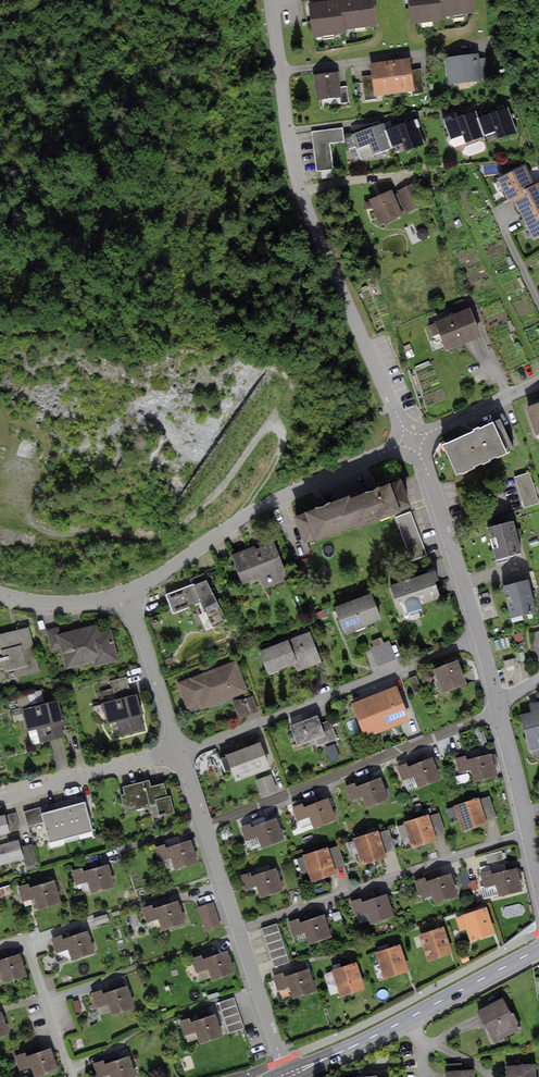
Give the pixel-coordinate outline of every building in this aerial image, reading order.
[(307,3),(312,36),(345,32),(344,28),(376,24),(373,0),(328,0),(307,3)] [(412,23),(444,18),(443,15),(475,10),(474,0),(408,0),(412,23)] [(478,53),(445,57),(448,83),(481,80),(479,58),(478,53)] [(487,57),(479,58),(481,80),(490,79),(487,57)] [(409,59),(390,61),(395,94),(413,91),(410,70),(409,59)] [(395,94),(390,61),(370,63),(371,75),(374,96),(395,94)] [(421,68),(410,70),(413,91),(413,94),(424,93),(421,68)] [(338,73),(313,75),(316,99),(341,97),(340,87),(338,73)] [(374,96),(371,75),(362,77),(365,100),(374,99),(374,96)] [(347,86),(340,87),(341,97),(341,103),(348,102),(347,86)] [(508,107),(478,118),(483,134),(494,130),(498,140),(517,133),(508,107)] [(455,114),(442,119),(450,140),(462,136),(465,143),(484,137),(483,134),(478,118),(475,111),(456,117),(455,114)] [(414,120),(385,131),(391,148),(402,144),(405,151),(423,144),(414,120)] [(382,124),(351,136),(360,160),(391,148),(385,131),(382,124)] [(343,128),(311,131),(315,170),(332,168),(329,143),(344,141),(343,128)] [(526,165),(498,179),(508,200),(513,197),(536,186),(526,165)] [(413,183),(397,191),(406,211),(423,203),(413,183)] [(513,197),(523,217),(538,209),(538,184),(536,186),(513,197)] [(392,190),(369,200),(380,224),(402,214),(392,190)] [(523,217),(534,241),(538,238),(538,209),(523,217)] [(422,228),(418,229),(416,232),(418,238),(423,240),(427,237),(428,234),(426,229),(422,228)] [(470,308),(435,321),(436,323),(428,326),(432,336),(440,333),(446,350),(481,336),(470,308)] [(527,407),(536,434),(538,433),(538,402),(527,407)] [(472,431),(443,444),(457,475),(473,468),(473,467),(482,462),(483,464),(489,461),(489,459),(496,455),(497,457),(515,449),(500,418),(480,427),(479,426),(471,429),(472,431)] [(515,477),(525,507),(538,503),(529,472),(515,477)] [(401,479),(348,499),(358,524),(358,527),(411,507),(401,479)] [(358,524),(348,499),(347,496),(294,516),(305,545),(358,524)] [(410,512),(395,518),(412,561),(427,555),(410,512)] [(513,521),(488,527),(495,559),(521,553),(513,521)] [(254,547),(231,555),(242,585),(260,579),(264,591),(288,582),(274,543),(255,550),(254,547)] [(435,570),(390,584),(399,615),(423,607),(422,605),(441,598),(435,581),(438,580),(435,570)] [(192,585),(207,580),(204,574),(190,579),(192,585)] [(528,579),(501,586),(509,616),(536,609),(528,579)] [(192,585),(165,594),(173,614),(200,603),(212,626),(226,619),(207,580),(192,585)] [(372,593),(335,607),(345,633),(382,619),(372,593)] [(108,622),(58,634),(62,648),(67,668),(92,662),(94,667),(118,661),(108,622)] [(62,648),(58,634),(57,626),(45,628),(50,651),(62,648)] [(0,635),(0,653),(6,679),(39,671),(28,628),(0,635)] [(530,633),(534,648),(538,647),(538,631),(530,633)] [(310,632),(258,652),(267,676),(296,665),(299,671),(322,662),(310,632)] [(389,641),(371,648),(377,666),(395,659),(389,641)] [(514,658),(504,661),(506,667),(516,664),(514,658)] [(236,660),(179,682),(188,707),(199,702),(202,709),(248,690),(236,660)] [(458,660),(433,669),(442,693),(467,683),(458,660)] [(415,676),(408,679),(413,692),(421,690),(415,676)] [(126,677),(110,681),(115,697),(130,693),(126,677)] [(395,686),(352,703),(365,737),(409,720),(395,686)] [(39,690),(27,693),(30,704),(42,702),(39,690)] [(136,695),(102,703),(107,723),(116,721),(119,735),(144,729),(136,695)] [(253,697),(234,702),(239,719),(258,713),(253,697)] [(59,698),(22,708),(28,731),(36,729),(39,743),(64,736),(61,726),(66,724),(59,698)] [(521,715),(530,751),(538,749),(538,702),(529,704),(531,713),(521,715)] [(20,708),(11,710),(14,723),(23,720),(20,708)] [(317,715),(290,726),(297,746),(314,739),(325,735),(321,724),(317,715)] [(330,720),(321,724),(325,735),(314,739),(317,747),(337,740),(330,720)] [(260,742),(225,755),(235,781),(270,768),(260,742)] [(467,758),(456,760),(459,773),(469,771),(471,783),(496,778),(492,757),(468,762),(467,758)] [(409,762),(395,767),(402,784),(411,780),(414,789),(441,780),(433,758),(410,766),(409,762)] [(271,776),(257,781),(263,797),(277,792),(271,776)] [(149,780),(122,786),(124,794),(121,794),(125,813),(150,807),(152,818),(174,813),(170,795),(167,796),(164,783),(150,786),(149,780)] [(360,782),(345,786),(349,798),(359,795),(362,805),(386,798),(381,780),(361,786),(360,782)] [(489,796),(479,800),(485,819),(496,816),(489,796)] [(478,798),(453,806),(454,807),(446,810),(449,818),(457,815),(462,832),(487,824),(485,819),(479,800),(478,798)] [(70,805),(78,834),(92,831),(85,802),(70,805)] [(309,802),(292,808),(297,823),(307,819),(311,828),(334,820),(327,802),(311,808),(309,802)] [(78,834),(70,805),(57,809),(64,838),(78,834)] [(44,822),(41,813),(39,807),(24,811),(28,827),(44,822)] [(64,838),(57,809),(41,813),(44,822),(49,842),(64,838)] [(15,813),(5,816),(9,832),(20,829),(15,813)] [(439,813),(428,816),(435,836),(445,833),(439,813)] [(0,815),(0,835),(7,833),(10,833),(9,832),(5,816),(5,814),(0,815)] [(428,815),(404,822),(405,824),(397,827),(401,839),(408,836),(412,848),(436,840),(435,836),(428,816),(428,815)] [(255,824),(241,830),(246,843),(257,839),(261,848),(282,840),(274,820),(256,827),(255,824)] [(388,829),(378,832),(384,853),(395,850),(388,829)] [(377,831),(353,839),(354,841),(346,843),(350,855),(358,852),(362,865),(386,857),(384,853),(378,832),(377,831)] [(0,835),(0,844),(9,841),(7,833),(0,835)] [(24,858),(21,847),(18,839),(9,841),(0,844),(0,865),(24,858)] [(165,844),(155,847),(159,861),(171,858),(175,869),(198,862),(191,839),(166,847),(165,844)] [(31,843),(21,847),(24,858),(27,867),(37,864),(31,843)] [(338,846),(328,849),(335,869),(344,866),(338,846)] [(328,847),(303,854),(303,856),(297,858),(301,873),(308,871),(311,881),(336,873),(335,869),(328,849),(328,847)] [(502,852),(485,856),(487,864),(504,860),(502,852)] [(82,868),(71,870),(74,885),(87,882),(90,893),(114,886),(108,865),(83,872),(82,868)] [(490,870),(479,873),(482,888),(496,885),(498,896),(523,890),(517,867),(491,874),(490,870)] [(250,872),(239,876),(244,890),(256,886),(260,898),(283,890),(275,868),(251,876),(250,872)] [(466,871),(459,873),(463,885),(470,883),(466,871)] [(424,878),(414,881),(419,896),(421,895),(422,900),(434,896),(436,902),(456,896),(450,875),(426,883),(424,878)] [(28,883),(18,886),(22,901),(35,898),(38,908),(59,903),(53,881),(29,887),(28,883)] [(387,894),(362,902),(366,913),(369,923),(393,915),(387,894)] [(366,913),(362,902),(361,897),(351,901),(356,916),(366,913)] [(152,904),(142,908),(146,921),(158,917),(162,930),(184,923),(178,900),(153,908),(152,904)] [(212,903),(197,907),(205,931),(219,927),(212,903)] [(486,909),(454,919),(458,932),(467,929),(470,939),(494,932),(486,909)] [(339,910),(332,912),(334,920),(341,918),(339,910)] [(107,914),(92,918),(95,926),(110,921),(107,914)] [(325,915),(301,922),(305,932),(308,944),(331,937),(325,915)] [(305,932),(301,922),(300,917),(289,921),(293,936),(305,932)] [(276,924),(261,929),(273,966),(289,961),(276,924)] [(444,926),(418,935),(426,960),(452,952),(444,926)] [(61,934),(51,938),(56,953),(67,949),(71,960),(95,953),(87,931),(62,939),(61,934)] [(399,944),(376,952),(385,978),(408,971),(399,944)] [(201,955),(190,959),(195,974),(207,970),(211,981),(235,973),(227,951),(202,959),(201,955)] [(465,952),(459,955),(463,963),(469,960),(465,952)] [(3,983),(26,975),(19,954),(0,960),(0,973),(3,983)] [(356,963),(332,971),(340,996),(364,988),(356,963)] [(283,972),(272,976),(277,992),(289,988),(292,998),(316,991),(309,969),(284,976),(283,972)] [(101,990),(91,993),(96,1009),(107,1005),(111,1016),(135,1008),(128,985),(103,994),(101,990)] [(217,991),(207,995),(208,1000),(219,996),(217,991)] [(503,998),(477,1011),(493,1043),(521,1029),(513,1012),(511,1014),(503,998)] [(234,999),(219,1003),(229,1034),(244,1029),(234,999)] [(78,1000),(72,1002),(76,1015),(82,1013),(78,1000)] [(189,1017),(180,1021),(184,1035),(196,1031),(199,1043),(222,1036),(215,1014),(191,1022),(189,1017)] [(14,1056),(19,1071),(30,1067),(33,1076),(40,1076),(58,1070),(50,1049),(26,1057),(25,1052),(14,1056)] [(93,1064),(97,1076),(102,1076),(109,1075),(109,1076),(136,1076),(129,1056),(104,1065),(103,1061),(93,1064)] [(445,1064),(445,1072),(463,1071),(462,1063),(445,1064)] [(507,1066),(507,1076),(535,1076),(534,1064),(507,1066)]
